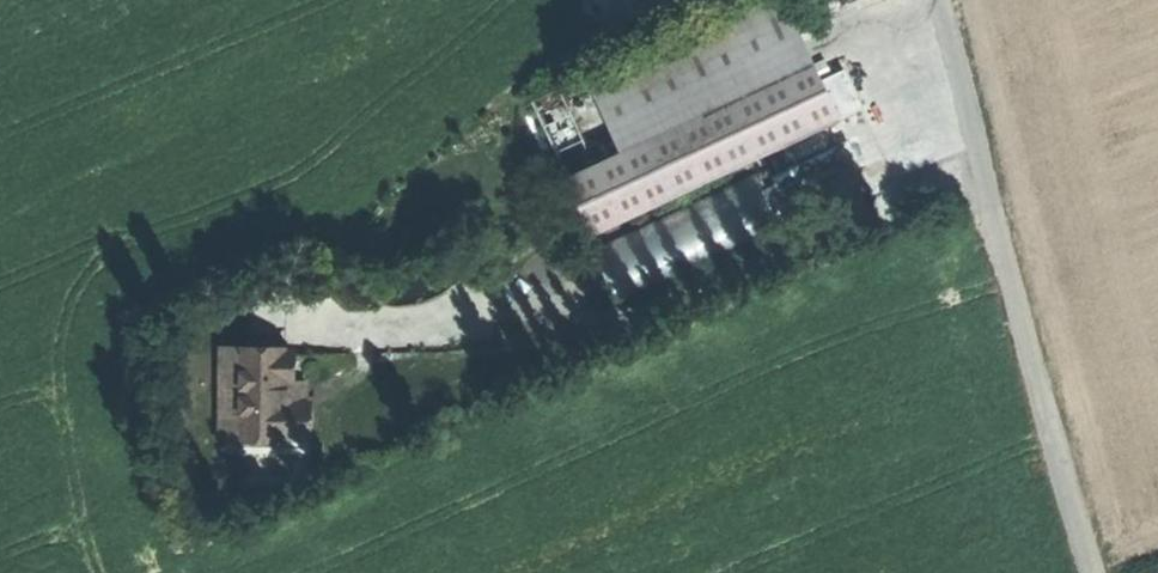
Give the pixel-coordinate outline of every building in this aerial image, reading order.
[(590,73),(624,148),(569,173),(596,232),(794,140),(840,119),(800,32),(785,0),(747,0),(590,73)] [(800,32),(816,25),(805,0),(785,0),(800,32)] [(856,50),(869,93),(883,89),(871,46),(856,50)] [(849,138),(840,119),(794,140),(797,148),(806,144),(812,155),(849,138)] [(759,171),(595,247),(619,299),(783,223),(759,171)] [(244,341),(244,353),(284,353),(284,341),(244,341)] [(284,353),(244,353),(244,434),(313,434),(313,406),(294,406),(294,379),(294,352),(284,353)] [(312,352),(294,352),(294,379),(312,379),(312,352)] [(313,453),(313,434),(244,434),(244,353),(226,353),(227,454),(313,453)] [(312,379),(294,379),(294,406),(313,406),(312,379)]
